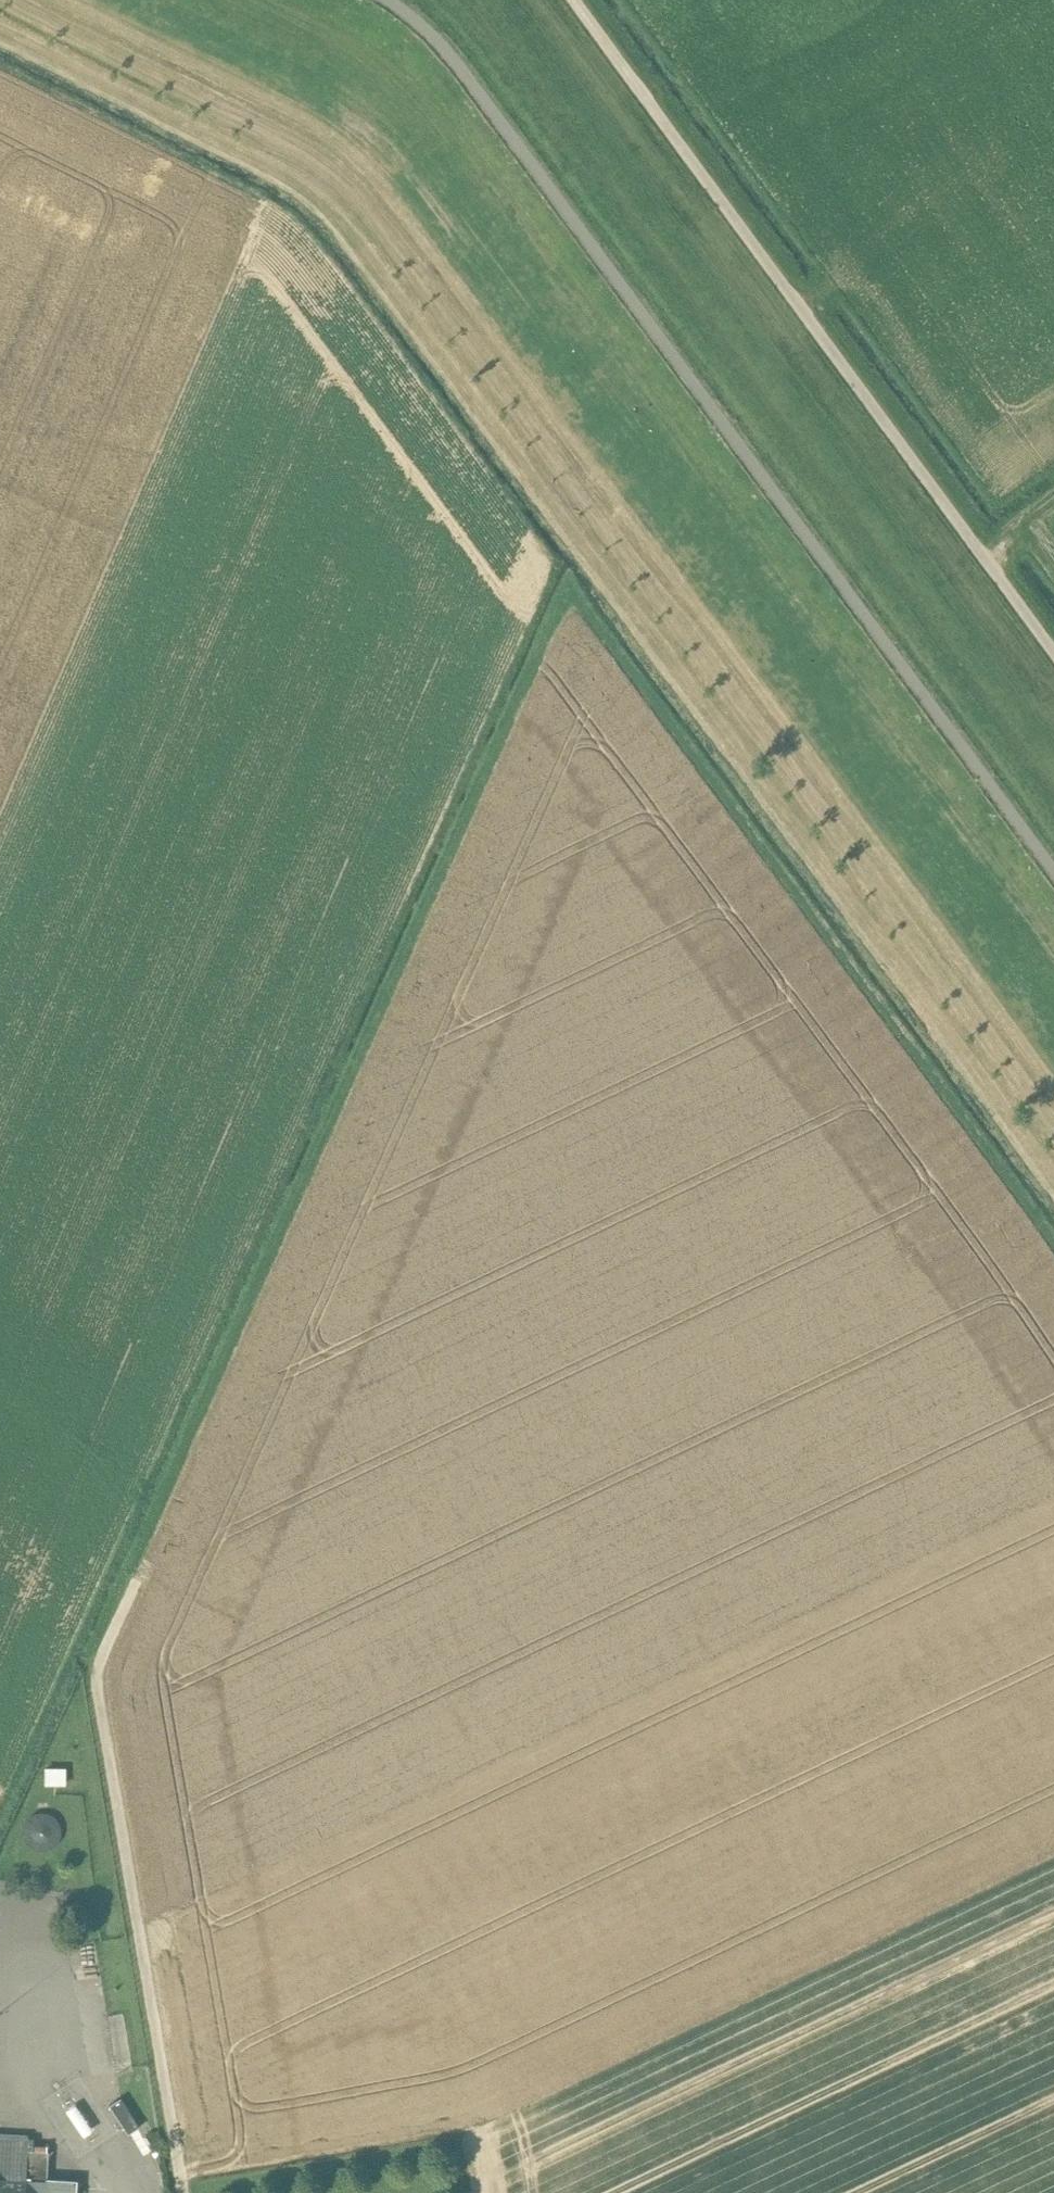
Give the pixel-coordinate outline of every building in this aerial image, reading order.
[(66,1785),(66,1768),(45,1768),(45,1785),(66,1785)] [(110,2105),(128,2133),(139,2126),(121,2098),(110,2105)] [(71,2181),(47,2180),(49,2150),(35,2149),(35,2139),(27,2139),(28,2135),(0,2133),(0,2192),(70,2192),(71,2181)]
